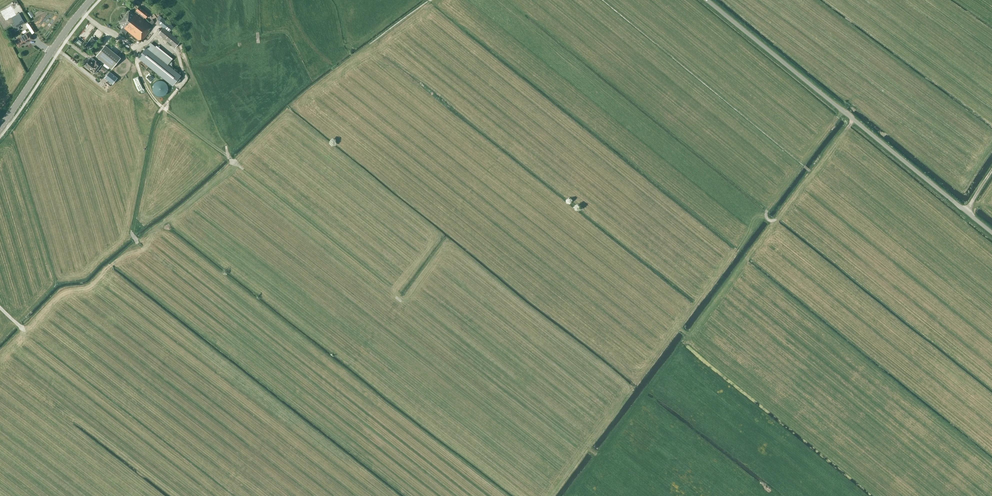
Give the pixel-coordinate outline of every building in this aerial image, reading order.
[(143,19),(145,17),(145,18),(149,14),(139,6),(136,10),(134,13),(129,10),(119,23),(122,25),(121,26),(141,42),(150,31),(149,30),(152,26),(143,19)] [(12,18),(17,27),(24,23),(19,14),(12,18)] [(173,27),(162,18),(158,22),(169,31),(173,27)] [(163,27),(158,34),(175,48),(180,41),(163,27)] [(18,47),(33,39),(29,31),(17,38),(19,40),(16,42),(18,47)] [(138,57),(173,85),(175,83),(177,84),(181,79),(179,78),(181,75),(168,65),(172,60),(150,43),(149,44),(138,57)] [(121,57),(105,44),(96,56),(111,68),(121,57)] [(101,65),(96,61),(94,64),(89,60),(85,65),(91,70),(94,73),(101,65)] [(148,78),(151,75),(144,68),(141,71),(148,78)] [(104,78),(112,84),(117,78),(109,71),(104,78)] [(151,87),(151,88),(151,89),(151,90),(152,90),(152,91),(152,92),(153,93),(154,94),(155,95),(156,95),(157,96),(158,96),(159,96),(160,96),(161,96),(162,96),(162,95),(163,95),(164,94),(165,94),(165,93),(166,93),(166,92),(166,91),(167,91),(167,90),(167,89),(167,88),(167,87),(167,86),(167,85),(166,85),(166,84),(166,83),(165,83),(165,82),(164,82),(164,81),(163,81),(162,80),(161,80),(160,80),(159,80),(158,80),(157,80),(156,81),(155,81),(154,82),(153,83),(152,84),(152,85),(151,86),(151,87)]
